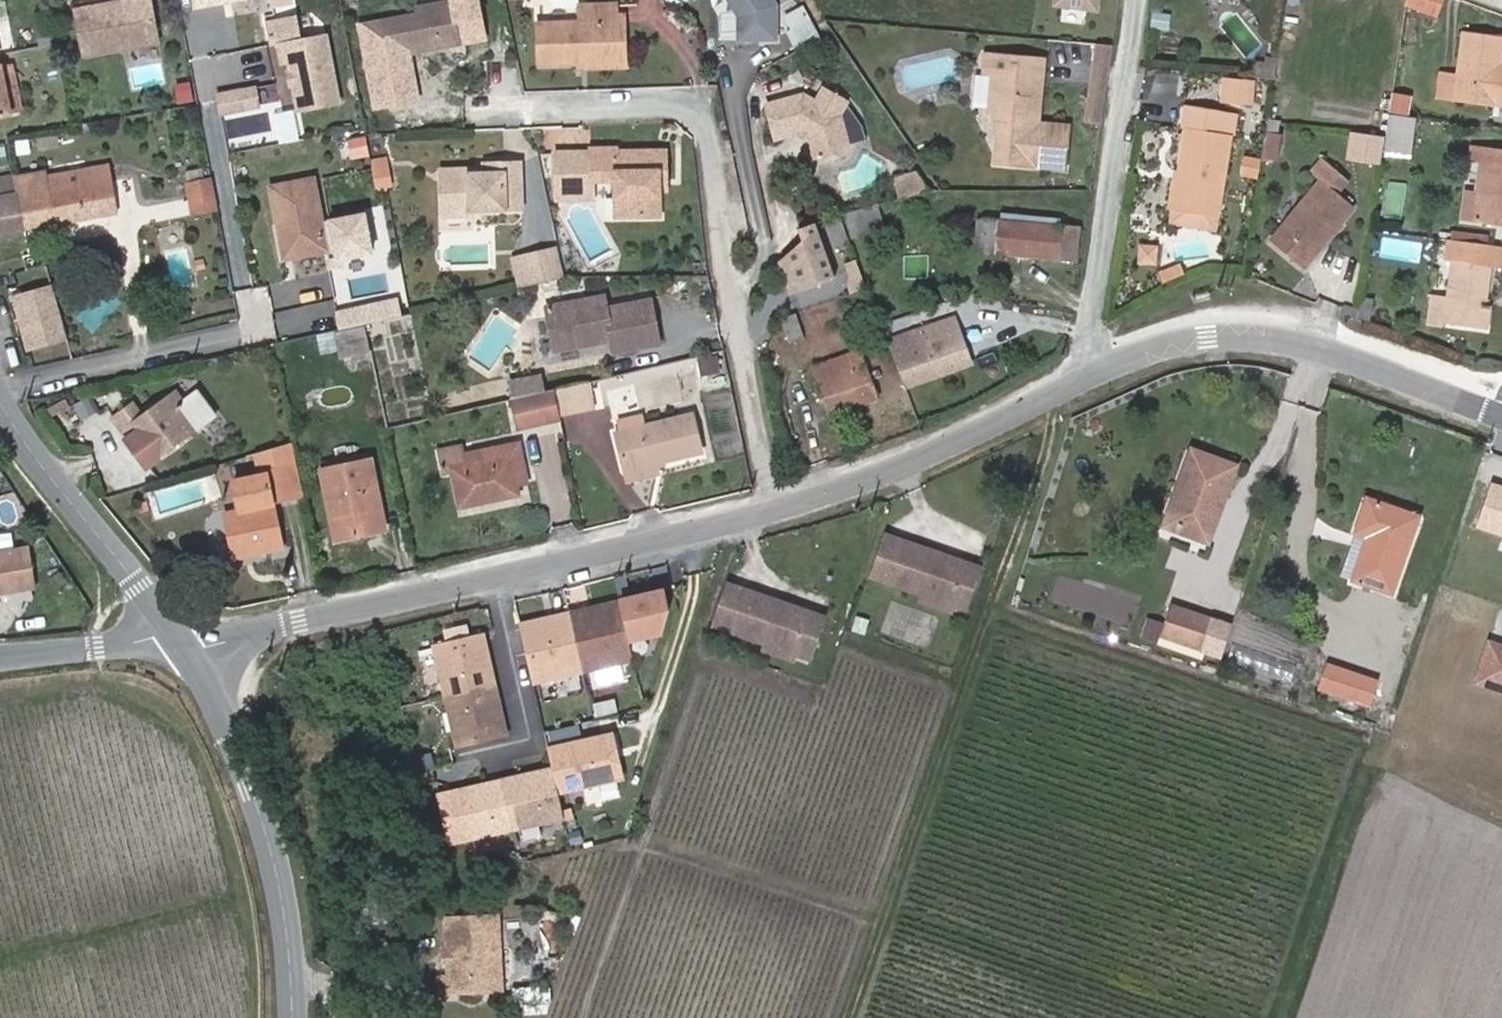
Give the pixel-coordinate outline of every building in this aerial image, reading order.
[(445,43),(441,0),(439,0),(406,5),(406,10),(367,15),(372,52),(445,43)] [(499,11),(514,7),(512,0),(497,0),(499,11)] [(728,13),(729,37),(767,35),(766,2),(765,0),(720,0),(728,13)] [(1097,0),(1053,0),(1052,8),(1095,14),(1097,0)] [(1428,27),(1433,8),(1404,1),(1400,21),(1428,27)] [(106,12),(108,22),(71,28),(77,63),(115,57),(113,47),(149,41),(143,6),(106,12)] [(70,19),(71,28),(108,22),(106,12),(70,19)] [(598,24),(569,26),(579,74),(599,74),(597,37),(599,33),(598,24)] [(798,24),(775,35),(784,53),(807,41),(798,24)] [(579,74),(569,26),(565,26),(565,34),(522,38),(524,78),(579,74)] [(288,28),(262,33),(267,56),(293,51),(288,28)] [(597,37),(599,74),(611,72),(610,34),(599,33),(597,37)] [(113,47),(115,57),(151,51),(149,41),(113,47)] [(1109,69),(1111,48),(1094,46),(1091,66),(1109,69)] [(1452,112),(1493,115),(1492,127),(1501,128),(1501,77),(1495,77),(1497,50),(1458,46),(1454,93),(1452,112)] [(293,51),(267,56),(271,74),(277,73),(286,122),(326,114),(313,47),(293,51)] [(1022,82),(1024,59),(990,56),(987,75),(996,76),(994,114),(1001,130),(998,165),(1067,171),(1070,130),(1037,127),(1038,117),(1042,111),(1043,84),(1022,82)] [(1022,82),(1043,84),(1045,61),(1024,59),(1022,82)] [(1088,86),(1105,89),(1109,69),(1091,66),(1088,86)] [(0,71),(0,120),(9,118),(2,71),(0,71)] [(1105,89),(1088,86),(1082,123),(1100,126),(1105,89)] [(1243,93),(1218,91),(1216,111),(1241,113),(1243,93)] [(1452,112),(1454,93),(1435,91),(1434,107),(1452,112)] [(183,95),(168,97),(171,112),(186,110),(183,95)] [(758,113),(766,147),(794,138),(800,142),(804,162),(816,168),(834,162),(839,154),(830,126),(836,110),(815,98),(806,109),(795,103),(758,113)] [(212,122),(237,118),(234,104),(210,109),(212,122)] [(1387,104),(1386,119),(1401,121),(1403,107),(1387,104)] [(1223,122),(1179,117),(1177,137),(1182,138),(1173,218),(1215,223),(1223,144),(1221,144),(1223,122)] [(1381,131),(1374,173),(1392,175),(1398,134),(1381,131)] [(664,213),(662,176),(669,175),(668,148),(596,151),(596,155),(559,156),(560,180),(620,177),(621,214),(664,213)] [(1460,231),(1501,237),(1501,162),(1462,156),(1460,175),(1469,177),(1460,231)] [(48,172),(18,178),(28,228),(119,212),(111,164),(49,176),(48,172)] [(1289,248),(1300,259),(1343,214),(1326,197),(1337,183),(1316,164),(1304,176),(1309,183),(1256,239),(1278,261),(1289,248)] [(464,185),(438,185),(438,220),(465,221),(466,214),(515,213),(514,166),(498,166),(497,179),(464,179),(464,185)] [(884,195),(906,187),(901,176),(880,183),(884,195)] [(28,228),(18,178),(0,181),(0,235),(28,228)] [(175,210),(205,203),(202,184),(172,189),(175,210)] [(286,188),(257,194),(265,229),(271,228),(277,260),(320,250),(324,270),(363,262),(354,220),(307,229),(297,185),(286,188)] [(862,207),(834,216),(841,236),(869,227),(862,207)] [(821,279),(803,223),(786,228),(790,240),(767,259),(778,293),(821,279)] [(271,262),(277,260),(271,228),(265,229),(271,262)] [(967,258),(990,260),(991,232),(967,230),(967,258)] [(1045,263),(1046,236),(991,232),(990,260),(1045,263)] [(1064,237),(1046,236),(1045,263),(1063,264),(1064,237)] [(1289,248),(1278,261),(1288,272),(1300,259),(1289,248)] [(1496,257),(1436,249),(1433,269),(1444,270),(1440,303),(1420,301),(1416,333),(1438,336),(1438,332),(1478,337),(1486,275),(1493,276),(1496,257)] [(555,254),(526,259),(532,286),(560,280),(555,254)] [(526,259),(515,261),(521,289),(532,286),(526,259)] [(854,292),(844,264),(834,267),(839,281),(837,289),(839,296),(854,292)] [(1170,274),(1148,283),(1152,292),(1173,284),(1170,274)] [(357,292),(358,298),(365,330),(396,324),(387,285),(357,292)] [(62,340),(52,291),(15,299),(25,348),(62,340)] [(358,332),(365,330),(358,298),(351,300),(358,332)] [(552,314),(559,355),(614,344),(618,357),(662,347),(652,305),(605,316),(601,304),(552,314)] [(872,345),(890,396),(957,374),(939,322),(872,345)] [(363,363),(358,336),(322,343),(328,370),(363,363)] [(866,404),(850,351),(802,368),(819,419),(866,404)] [(508,387),(512,402),(541,395),(538,381),(508,387)] [(555,392),(561,419),(562,421),(594,414),(587,385),(555,392)] [(561,419),(555,392),(541,395),(512,402),(518,429),(561,419)] [(181,407),(172,394),(165,399),(174,411),(181,407)] [(130,401),(108,416),(126,443),(124,444),(142,471),(213,423),(195,397),(181,407),(174,411),(165,399),(140,416),(130,401)] [(622,471),(636,467),(696,453),(687,416),(643,426),(641,417),(616,423),(619,430),(612,433),(622,471)] [(447,479),(454,477),(453,470),(511,457),(518,491),(529,487),(520,447),(464,459),(462,453),(448,455),(448,462),(444,465),(447,479)] [(305,497),(293,450),(258,460),(264,481),(232,490),(240,520),(227,523),(238,566),(285,553),(272,506),(305,497)] [(1163,524),(1200,538),(1225,471),(1181,456),(1179,463),(1176,468),(1181,470),(1163,524)] [(519,495),(518,491),(511,457),(453,470),(454,477),(460,509),(519,495)] [(340,545),(365,541),(360,523),(386,516),(374,460),(323,471),(340,545)] [(636,467),(622,471),(623,481),(638,477),(636,467)] [(1331,576),(1380,595),(1407,517),(1357,501),(1331,576)] [(390,534),(386,516),(360,523),(365,541),(390,534)] [(1200,538),(1163,524),(1157,521),(1153,532),(1197,547),(1200,538)] [(17,543),(15,530),(0,533),(0,545),(17,543)] [(938,611),(953,571),(872,543),(859,583),(910,601),(938,611)] [(30,589),(23,551),(0,555),(0,594),(30,589)] [(953,571),(938,611),(951,615),(965,575),(953,571)] [(653,591),(509,625),(524,684),(624,660),(620,640),(651,632),(657,610),(653,591)] [(779,659),(794,619),(716,592),(702,631),(752,649),(779,659)] [(1151,643),(1191,655),(1200,627),(1159,614),(1151,643)] [(794,619),(779,659),(794,664),(808,623),(794,619)] [(473,634),(423,646),(450,750),(499,738),(476,650),(473,634)] [(1191,655),(1151,643),(1149,651),(1188,664),(1191,655)] [(1478,647),(1469,675),(1501,686),(1501,654),(1478,647)] [(626,661),(592,672),(596,686),(631,675),(626,661)] [(1314,666),(1306,690),(1353,705),(1361,680),(1314,666)] [(1469,675),(1465,687),(1501,699),(1501,696),(1501,686),(1469,675)] [(603,733),(540,749),(545,769),(551,793),(614,777),(603,733)] [(545,769),(493,782),(505,831),(557,818),(551,793),(545,769)] [(505,831),(493,782),(430,797),(442,846),(505,831)] [(498,919),(434,921),(435,977),(440,976),(441,995),(448,995),(501,993),(498,919)]
